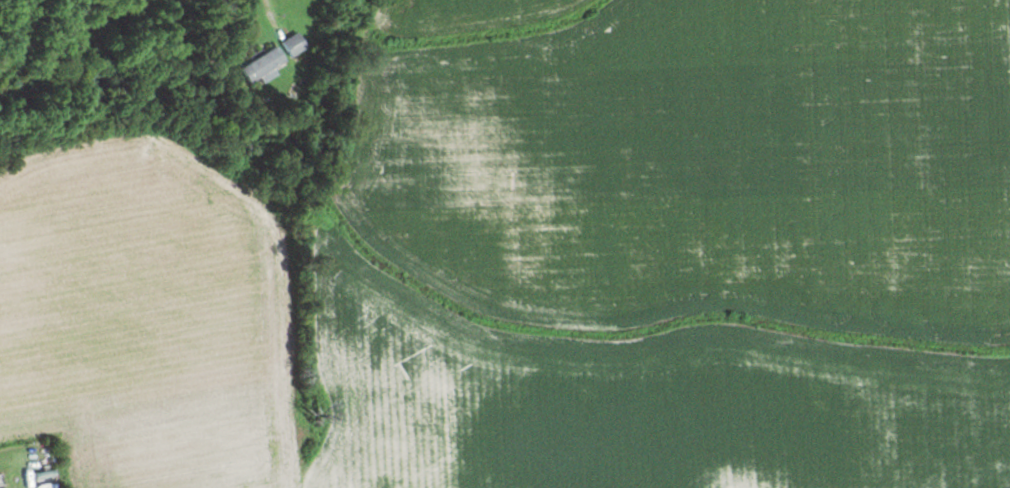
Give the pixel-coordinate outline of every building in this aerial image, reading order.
[(283,41),(291,57),(307,49),(299,33),(283,41)] [(240,68),(250,84),(261,77),(264,82),(277,73),(274,69),(286,62),(277,46),(240,68)]
